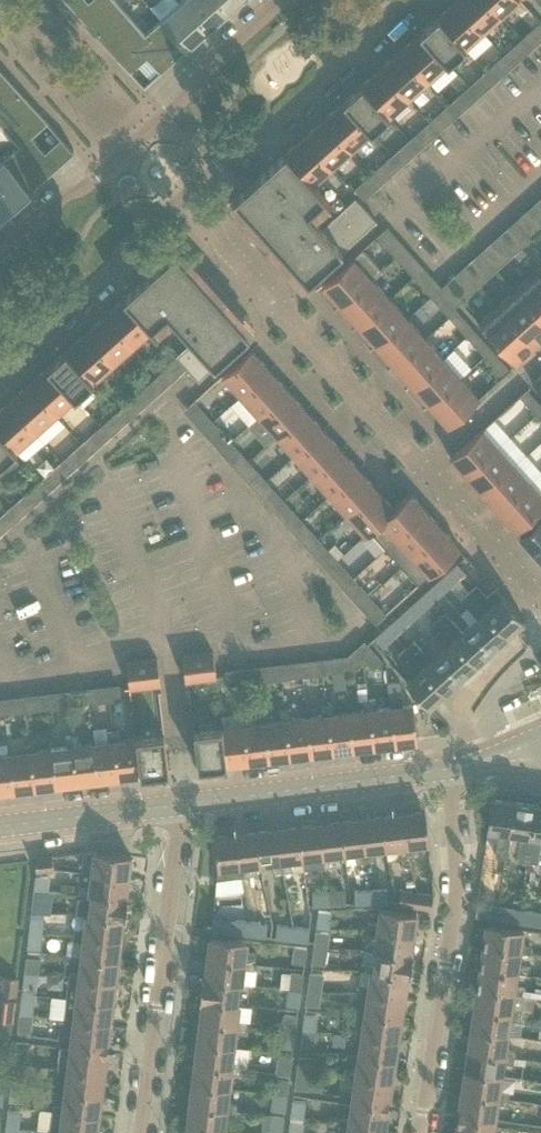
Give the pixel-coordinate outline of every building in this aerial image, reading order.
[(112,52),(126,40),(131,46),(145,33),(115,0),(89,0),(76,12),(112,52)] [(180,1),(207,31),(227,13),(215,0),(182,0),(180,1)] [(227,13),(242,0),(215,0),(227,13)] [(456,0),(438,16),(466,47),(484,31),(456,0)] [(456,0),(484,31),(501,15),(488,0),(456,0)] [(501,15),(518,0),(488,0),(501,15)] [(180,1),(160,19),(187,49),(207,31),(180,1)] [(438,16),(421,31),(449,62),(466,47),(438,16)] [(126,40),(112,52),(130,72),(146,57),(160,73),(187,49),(160,19),(145,33),(131,46),(126,40)] [(522,38),(529,46),(540,35),(540,33),(535,27),(522,38)] [(421,31),(401,49),(429,80),(449,62),(421,31)] [(517,43),(504,54),(511,62),(524,50),(517,43)] [(401,49),(381,67),(409,98),(429,80),(401,49)] [(499,59),(487,70),(493,78),(506,66),(499,59)] [(381,67),(361,85),(389,116),(409,98),(381,67)] [(19,146),(30,136),(33,134),(47,121),(41,115),(5,75),(0,80),(0,125),(19,146)] [(482,75),(470,85),(476,93),(488,82),(482,75)] [(361,85),(345,100),(372,131),(389,116),(361,85)] [(465,90),(450,103),(456,111),(471,97),(465,90)] [(345,100),(325,118),(353,149),(372,131),(345,100)] [(445,108),(430,121),(437,128),(451,115),(445,108)] [(325,118),(305,135),(333,166),(353,149),(325,118)] [(425,126),(410,139),(417,146),(432,133),(425,126)] [(305,135),(285,153),(313,184),(333,166),(305,135)] [(19,146),(4,160),(31,190),(74,151),(61,137),(45,152),(30,136),(19,146)] [(405,143),(393,154),(400,161),(412,151),(405,143)] [(285,153),(240,194),(234,199),(308,282),(376,221),(355,198),(346,206),(338,213),(322,228),(309,213),(325,198),(285,153)] [(388,158),(373,172),(380,179),(395,166),(388,158)] [(0,163),(0,194),(12,207),(31,190),(4,160),(0,163)] [(368,176),(354,189),(361,196),(375,184),(368,176)] [(12,207),(0,194),(0,217),(12,207)] [(338,197),(331,204),(338,213),(346,206),(338,197)] [(530,213),(539,224),(540,222),(540,211),(537,207),(530,213)] [(519,223),(511,230),(521,240),(528,234),(519,223)] [(501,239),(493,246),(503,256),(510,250),(501,239)] [(386,247),(395,257),(403,250),(393,240),(386,247)] [(372,279),(382,270),(363,249),(322,286),(340,306),(371,278),(372,279)] [(198,381),(249,335),(175,252),(123,298),(151,329),(156,335),(158,334),(152,327),(167,314),(192,342),(176,356),(177,358),(183,365),(198,381)] [(483,256),(475,262),(485,273),(492,266),(483,256)] [(414,277),(421,271),(411,260),(404,267),(414,277)] [(540,284),(540,266),(532,274),(540,284)] [(464,272),(457,278),(467,289),(474,282),(464,272)] [(540,321),(540,284),(532,274),(514,291),(540,321)] [(390,299),(372,279),(371,278),(340,306),(358,327),(390,299)] [(432,297),(439,291),(429,280),(422,287),(432,297)] [(540,342),(540,321),(514,291),(496,307),(534,349),(540,342)] [(123,298),(104,315),(132,346),(151,329),(123,298)] [(377,347),(408,319),(390,299),(358,327),(377,347)] [(450,318),(457,311),(448,300),(440,307),(450,318)] [(534,349),(496,307),(478,323),(516,365),(534,349)] [(104,315),(85,333),(112,364),(132,346),(104,315)] [(395,367),(426,339),(408,319),(377,347),(395,367)] [(468,338),(475,331),(466,321),(458,327),(468,338)] [(85,333),(65,351),(93,382),(112,364),(85,333)] [(413,387),(444,359),(426,339),(395,367),(413,387)] [(486,358),(493,352),(484,341),(477,347),(486,358)] [(240,396),(269,369),(251,349),(222,375),(240,396)] [(65,351),(48,366),(76,397),(93,382),(65,351)] [(495,369),(503,362),(493,352),(486,358),(495,369)] [(177,358),(167,367),(173,374),(183,365),(177,358)] [(413,387),(431,407),(462,380),(444,359),(413,387)] [(48,366),(28,384),(56,415),(76,397),(48,366)] [(240,396),(258,415),(287,389),(269,369),(240,396)] [(154,391),(164,382),(158,375),(148,384),(154,391)] [(532,383),(540,393),(540,376),(532,383)] [(431,407),(448,426),(479,398),(462,380),(431,407)] [(28,384),(8,402),(36,433),(56,415),(28,384)] [(258,415),(276,435),(305,409),(287,389),(258,415)] [(134,409),(144,400),(138,393),(128,402),(134,409)] [(536,414),(540,409),(540,405),(534,397),(526,403),(536,414)] [(0,409),(0,433),(16,451),(36,433),(8,402),(0,409)] [(293,455),(322,429),(305,409),(276,435),(293,455)] [(115,427),(125,418),(118,410),(108,419),(115,427)] [(205,427),(212,421),(203,411),(196,417),(205,427)] [(98,442),(108,433),(101,426),(91,434),(98,442)] [(293,455),(311,475),(340,449),(322,429),(293,455)] [(466,476),(498,447),(482,429),(450,457),(466,476)] [(222,447),(230,440),(221,431),(214,437),(222,447)] [(16,451),(0,433),(0,465),(16,451)] [(78,460),(88,451),(81,443),(71,452),(78,460)] [(483,494),(514,465),(498,447),(466,476),(483,494)] [(311,475),(329,494),(358,468),(340,449),(311,475)] [(240,467),(247,460),(239,450),(231,457),(240,467)] [(58,477),(68,468),(62,461),(52,470),(58,477)] [(499,512),(531,484),(514,465),(483,494),(499,512)] [(329,494),(347,514),(376,488),(358,468),(329,494)] [(258,487),(265,480),(256,470),(249,477),(258,487)] [(38,495),(48,486),(42,479),(32,488),(38,495)] [(515,530),(540,507),(540,495),(531,484),(499,512),(515,530)] [(370,532),(369,530),(393,508),(376,488),(347,514),(366,536),(370,532)] [(276,506),(283,500),(274,490),(267,497),(276,506)] [(370,532),(385,548),(427,511),(410,493),(393,508),(369,530),(370,532)] [(21,510),(31,501),(25,494),(15,503),(21,510)] [(293,526),(301,520),(292,510),(285,516),(293,526)] [(385,548),(402,567),(443,529),(427,511),(385,548)] [(12,519),(5,512),(0,516),(0,526),(2,528),(12,519)] [(520,535),(535,551),(540,546),(540,517),(537,520),(520,535)] [(443,529),(402,567),(418,585),(460,548),(443,529)] [(311,546),(319,539),(310,530),(302,536),(311,546)] [(329,566),(336,559),(327,549),(320,556),(329,566)] [(458,579),(465,573),(457,563),(450,569),(458,579)] [(345,584),(353,578),(345,569),(338,576),(345,584)] [(450,569),(438,580),(446,590),(458,579),(450,569)] [(477,584),(470,590),(508,633),(524,619),(524,618),(524,617),(523,618),(496,588),(487,596),(477,584)] [(362,602),(369,596),(362,587),(354,594),(362,602)] [(430,587),(418,598),(427,607),(439,596),(430,587)] [(468,605),(461,612),(471,624),(492,647),(508,633),(470,590),(461,598),(468,605)] [(414,618),(427,607),(418,598),(406,609),(414,618)] [(378,621),(386,614),(378,606),(371,612),(378,621)] [(446,611),(438,618),(476,662),(492,647),(471,624),(463,631),(446,611)] [(395,636),(407,625),(398,616),(386,627),(395,636)] [(436,632),(428,639),(439,651),(460,676),(476,662),(438,618),(430,625),(436,632)] [(382,647),(395,636),(386,627),(374,638),(382,647)] [(414,639),(406,646),(444,690),(460,676),(439,651),(431,658),(414,639)] [(374,652),(367,644),(358,652),(365,661),(374,652)] [(402,657),(393,664),(409,682),(428,704),(444,690),(406,646),(398,652),(402,657)] [(213,651),(182,655),(186,681),(216,678),(213,651)] [(372,669),(382,661),(374,652),(365,661),(372,669)] [(129,688),(160,685),(157,658),(126,662),(129,688)] [(357,667),(350,659),(343,660),(344,671),(354,670),(357,667)] [(343,660),(329,662),(330,673),(344,671),(343,660)] [(322,663),(308,665),(309,675),(323,674),(322,663)] [(301,665),(287,667),(288,678),(302,676),(301,665)] [(280,668),(266,670),(267,681),(281,679),(280,668)] [(259,670),(245,672),(246,683),(260,681),(259,670)] [(227,685),(239,684),(238,673),(226,675),(227,685)] [(409,682),(387,683),(390,708),(389,708),(393,744),(417,741),(413,705),(428,704),(409,682)] [(119,685),(107,687),(108,690),(109,700),(109,701),(121,700),(121,698),(120,696),(120,691),(120,689),(119,685)] [(101,687),(87,689),(88,704),(102,702),(101,687)] [(367,687),(358,688),(360,701),(363,701),(368,700),(367,687)] [(80,690),(66,691),(68,706),(82,705),(80,690)] [(59,692),(45,694),(47,709),(61,707),(59,692)] [(39,695),(23,697),(24,711),(40,710),(39,695)] [(16,697),(3,699),(3,703),(4,714),(18,712),(16,697)] [(375,699),(368,700),(369,710),(373,746),(393,744),(389,708),(376,710),(375,699)] [(364,711),(349,713),(353,748),(373,746),(369,710),(368,700),(363,701),(364,711)] [(333,704),(326,705),(327,715),(331,751),(353,748),(349,713),(334,714),(333,704)] [(322,716),(306,718),(310,753),(331,751),(327,715),(326,705),(321,706),(322,716)] [(291,709),(285,710),(286,720),(290,756),(310,753),(306,718),(292,719),(291,709)] [(280,721),(266,722),(270,758),(290,756),(286,720),(285,710),(279,711),(280,721)] [(250,714),(243,715),(248,761),(270,758),(266,722),(251,724),(250,714)] [(237,726),(222,728),(227,764),(248,761),(243,715),(236,716),(237,726)] [(222,726),(193,730),(198,767),(227,764),(222,728),(222,726)] [(119,730),(113,731),(114,740),(118,777),(141,774),(140,769),(136,737),(120,739),(119,730)] [(108,740),(93,742),(98,779),(118,777),(114,740),(113,731),(107,731),(108,740)] [(136,737),(141,774),(169,771),(164,733),(136,737)] [(77,735),(71,736),(72,745),(77,782),(98,779),(93,742),(78,744),(77,735)] [(66,745),(52,747),(56,784),(77,782),(72,745),(71,736),(65,737),(66,745)] [(35,740),(28,741),(29,750),(34,787),(56,784),(52,747),(36,749),(35,740)] [(25,750),(9,752),(14,790),(34,787),(29,750),(28,741),(24,741),(25,750)] [(14,790),(9,752),(0,753),(0,791),(14,790)] [(495,856),(506,858),(515,802),(493,798),(488,828),(499,830),(495,856)] [(515,802),(510,832),(511,832),(513,832),(520,833),(516,859),(527,861),(535,805),(515,802)] [(535,805),(527,861),(537,862),(540,837),(540,806),(535,805)] [(426,811),(404,814),(409,857),(419,856),(417,844),(429,843),(426,811)] [(404,814),(383,816),(387,848),(398,846),(399,858),(409,857),(404,814)] [(383,816),(363,819),(368,862),(376,861),(375,849),(387,848),(383,816)] [(363,819),(342,821),(346,853),(355,852),(356,864),(368,862),(363,819)] [(342,821),(322,823),(327,867),(334,866),(333,854),(346,853),(342,821)] [(322,823),(301,826),(306,870),(327,867),(322,823)] [(301,826),(279,829),(285,872),(306,870),(301,826)] [(279,829),(258,831),(262,863),(271,862),(273,874),(285,872),(279,829)] [(237,834),(242,878),(251,876),(252,882),(264,881),(262,863),(258,831),(237,834)] [(217,881),(242,878),(237,834),(214,837),(218,868),(217,881)] [(92,874),(128,879),(131,855),(95,851),(84,852),(81,872),(92,874)] [(52,856),(35,858),(37,872),(54,870),(52,856)] [(80,886),(79,891),(90,893),(126,897),(126,895),(128,879),(92,874),(90,887),(80,886)] [(35,875),(33,888),(47,890),(48,876),(35,875)] [(61,884),(60,892),(73,893),(74,885),(61,884)] [(33,888),(31,911),(45,913),(47,890),(33,888)] [(387,889),(370,890),(370,892),(370,903),(387,902),(387,889)] [(346,890),(329,891),(329,892),(330,906),(347,905),(346,890)] [(370,890),(355,890),(355,904),(370,903),(370,892),(370,890)] [(399,904),(415,906),(417,893),(401,890),(399,904)] [(79,891),(76,913),(87,915),(123,919),(126,919),(127,914),(129,898),(126,897),(90,893),(79,891)] [(329,891),(312,891),(312,905),(312,907),(330,906),(329,892),(329,891)] [(417,893),(415,906),(431,909),(433,895),(417,893)] [(475,914),(475,915),(492,918),(494,905),(477,903),(475,914)] [(499,906),(497,919),(512,921),(514,909),(499,906)] [(368,922),(367,928),(414,935),(417,914),(417,913),(395,910),(381,908),(379,924),(368,922)] [(525,924),(538,926),(540,911),(527,909),(525,924)] [(318,911),(315,928),(316,928),(329,930),(331,913),(330,913),(318,911)] [(75,927),(74,936),(120,942),(123,919),(87,915),(85,928),(75,927)] [(32,917),(30,930),(44,932),(46,918),(32,917)] [(212,930),(212,931),(250,935),(251,922),(235,920),(213,918),(212,930)] [(252,922),(250,935),(266,937),(267,924),(252,922)] [(487,924),(484,945),(519,950),(530,952),(531,947),(520,945),(522,929),(487,924)] [(275,938),(292,940),(293,928),(293,927),(277,925),(276,936),(275,938)] [(293,928),(292,940),(308,942),(309,931),(309,930),(309,929),(293,927),(293,928)] [(378,950),(378,951),(411,956),(414,935),(367,928),(366,934),(377,936),(375,949),(378,950)] [(44,932),(30,930),(28,949),(42,951),(44,932)] [(316,931),(313,946),(326,948),(328,948),(331,933),(316,931)] [(74,936),(73,940),(83,942),(82,958),(118,962),(120,942),(74,936)] [(211,937),(208,958),(244,962),(255,963),(256,953),(245,951),(247,941),(233,939),(211,937)] [(484,945),(481,966),(518,971),(527,973),(528,967),(517,965),(519,950),(484,945)] [(292,962),(306,964),(308,948),(294,946),(292,962)] [(326,948),(313,946),(311,963),(326,965),(328,948),(326,948)] [(365,964),(364,971),(371,972),(375,972),(408,977),(410,977),(412,967),(414,956),(411,956),(378,951),(376,964),(376,965),(376,966),(365,964)] [(27,958),(25,972),(39,973),(41,960),(27,958)] [(70,970),(69,977),(115,983),(118,962),(82,958),(80,972),(70,970)] [(208,958),(206,978),(242,983),(242,978),(243,972),(243,968),(254,969),(255,963),(244,962),(208,958)] [(481,966),(478,987),(524,994),(525,989),(516,987),(518,971),(481,966)] [(39,973),(25,972),(23,991),(37,992),(39,973)] [(290,972),(289,988),(303,990),(305,974),(290,972)] [(359,983),(357,991),(404,998),(408,977),(375,972),(371,972),(370,985),(359,983)] [(310,973),(308,988),(321,990),(323,990),(325,975),(310,973)] [(2,977),(0,993),(14,995),(16,995),(18,979),(2,977)] [(69,977),(66,998),(113,1004),(115,983),(69,977)] [(203,978),(200,999),(236,1003),(238,989),(249,991),(250,984),(242,983),(206,978),(203,978)] [(478,987),(475,1007),(521,1014),(524,994),(478,987)] [(303,990),(289,988),(287,1003),(301,1005),(303,990)] [(321,990),(308,988),(305,1007),(320,1009),(323,990),(321,990)] [(367,999),(365,1013),(401,1018),(404,998),(357,991),(356,997),(367,999)] [(66,998),(64,1019),(110,1024),(113,1004),(66,998)] [(203,1001),(201,1020),(245,1026),(246,1021),(237,1020),(239,1004),(236,1004),(236,1003),(200,999),(200,1000),(203,1001)] [(21,1000),(20,1013),(34,1015),(36,1001),(21,1000)] [(0,1004),(0,1018),(12,1020),(14,1004),(0,1003),(0,1004)] [(475,1007),(472,1029),(507,1034),(509,1019),(520,1021),(521,1014),(475,1007)] [(351,1011),(348,1025),(352,1026),(352,1031),(398,1038),(401,1018),(365,1013),(351,1011)] [(34,1015),(20,1013),(18,1032),(32,1034),(34,1015)] [(284,1014),(283,1030),(297,1032),(299,1016),(284,1014)] [(303,1014),(302,1030),(315,1032),(317,1032),(327,1032),(328,1026),(326,1024),(318,1023),(319,1016),(305,1015),(303,1014)] [(0,1018),(0,1036),(10,1037),(12,1020),(0,1018)] [(64,1019),(63,1024),(73,1025),(70,1048),(88,1050),(89,1044),(108,1046),(110,1024),(64,1019)] [(201,1020),(198,1040),(234,1045),(235,1032),(244,1033),(245,1026),(201,1020)] [(472,1029),(469,1050),(514,1057),(515,1051),(505,1049),(507,1034),(472,1029)] [(297,1032),(283,1030),(281,1045),(295,1047),(297,1032)] [(315,1032),(301,1030),(299,1047),(315,1049),(317,1032),(315,1032)] [(361,1040),(359,1055),(395,1060),(398,1038),(352,1031),(350,1038),(361,1040)] [(198,1040),(196,1061),(240,1067),(241,1062),(232,1061),(234,1045),(198,1040)] [(14,1058),(29,1059),(31,1043),(15,1041),(14,1058)] [(60,1047),(57,1069),(104,1074),(107,1053),(108,1046),(89,1044),(88,1050),(70,1048),(60,1047)] [(7,1062),(9,1046),(0,1045),(0,1061),(7,1062)] [(469,1050),(465,1071),(501,1076),(503,1061),(511,1063),(513,1063),(514,1057),(469,1050)] [(346,1067),(345,1074),(392,1081),(395,1060),(359,1055),(357,1068),(346,1067)] [(276,1072),(291,1073),(292,1057),(278,1056),(276,1072)] [(299,1056),(297,1072),(309,1074),(311,1058),(299,1056)] [(196,1061),(193,1084),(228,1089),(230,1073),(239,1074),(240,1067),(196,1061)] [(67,1076),(65,1091),(102,1095),(104,1074),(57,1069),(57,1074),(67,1076)] [(13,1070),(11,1084),(26,1086),(27,1072),(13,1070)] [(465,1071),(462,1092),(508,1099),(509,1093),(498,1091),(501,1076),(465,1071)] [(297,1072),(294,1088),(308,1090),(309,1074),(297,1072)] [(355,1082),(353,1096),(352,1103),(388,1109),(389,1102),(392,1081),(345,1074),(344,1081),(355,1082)] [(276,1078),(274,1094),(288,1095),(290,1080),(276,1078)] [(26,1086),(11,1084),(9,1103),(24,1104),(26,1086)] [(193,1084),(190,1105),(235,1110),(235,1105),(227,1104),(228,1089),(193,1084)] [(53,1103),(52,1110),(99,1116),(102,1095),(65,1091),(63,1104),(53,1103)] [(456,1132),(492,1132),(496,1104),(507,1106),(508,1099),(462,1092),(456,1132)] [(288,1095),(274,1094),(272,1110),(286,1111),(288,1095)] [(291,1115),(306,1116),(307,1101),(292,1100),(291,1115)] [(339,1116),(338,1124),(384,1131),(388,1109),(352,1103),(349,1118),(339,1116)] [(190,1105),(188,1126),(223,1131),(225,1116),(234,1117),(235,1110),(190,1105)] [(50,1131),(60,1132),(68,1132),(97,1132),(99,1116),(52,1110),(51,1117),(50,1131)] [(8,1112),(6,1125),(21,1127),(22,1113),(8,1112)] [(285,1117),(270,1116),(268,1132),(283,1132),(285,1117)] [(288,1132),(303,1132),(304,1124),(290,1122),(288,1132)] [(347,1132),(384,1132),(384,1131),(338,1124),(337,1130),(347,1131),(347,1132)]
